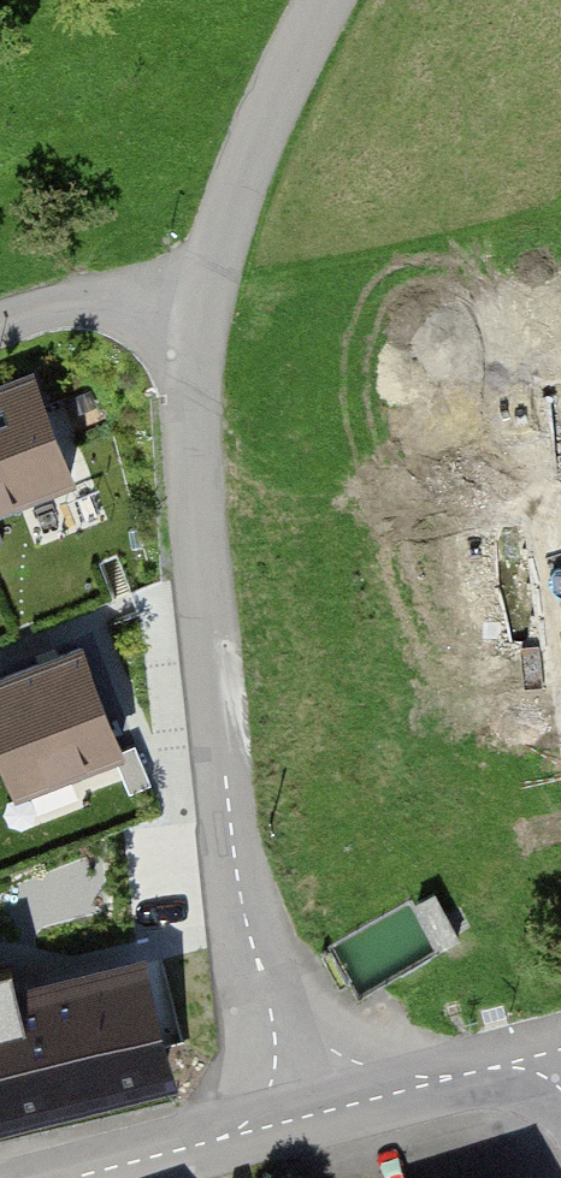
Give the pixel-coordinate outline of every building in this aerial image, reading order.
[(0,389),(0,503),(69,475),(30,377),(0,389)] [(458,508),(484,694),(560,684),(560,494),(458,508)] [(0,678),(0,736),(20,785),(119,745),(79,647),(0,678)] [(0,998),(0,1112),(164,1073),(138,965),(0,998)]
